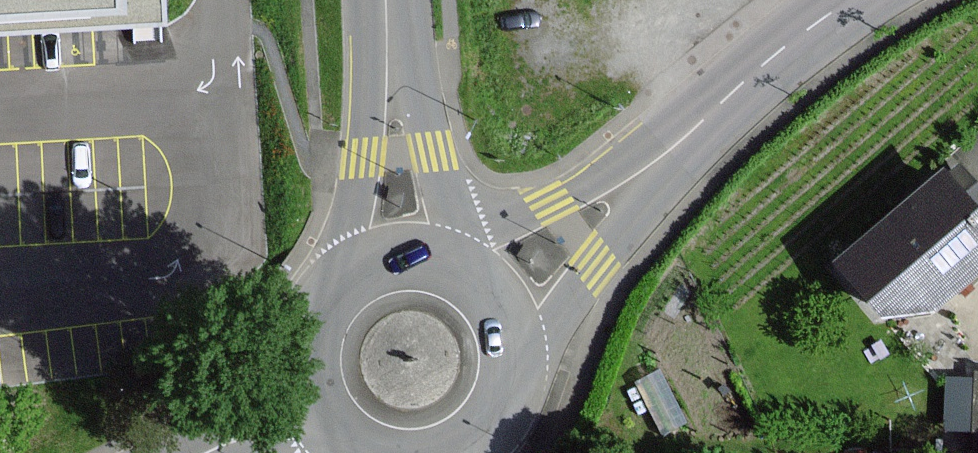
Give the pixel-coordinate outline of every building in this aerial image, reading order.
[(91,19),(163,15),(163,0),(0,0),(0,24),(91,19)] [(856,244),(891,286),(916,316),(977,266),(977,198),(951,166),(856,244)]
